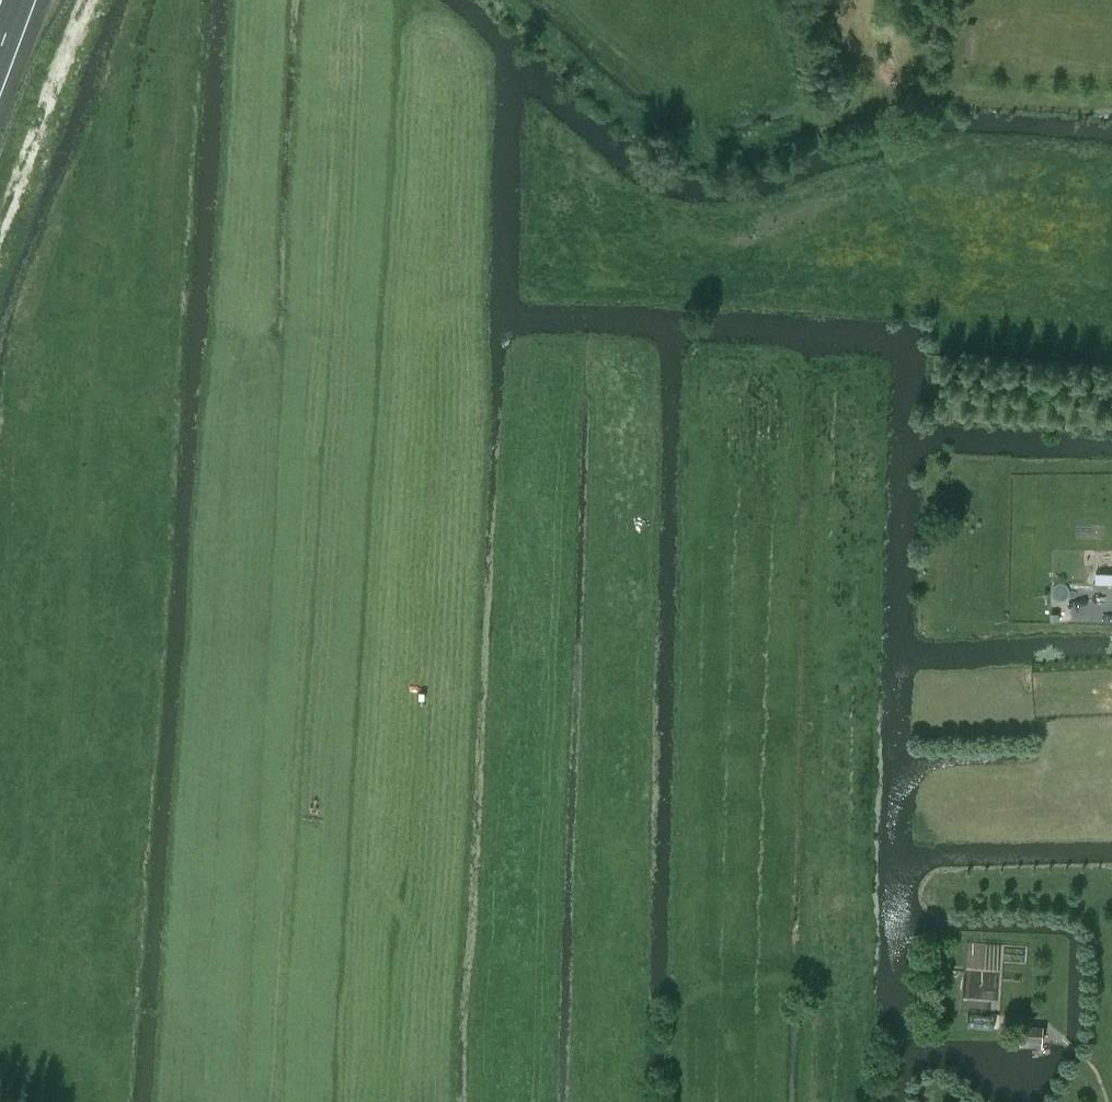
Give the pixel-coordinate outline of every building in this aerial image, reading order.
[(1103,405),(1108,414),(1111,412),(1111,400),(1103,405)] [(1096,572),(1096,583),(1111,583),(1111,573),(1096,572)] [(1044,1025),(1022,1024),(1021,1040),(1043,1041),(1044,1025)]
